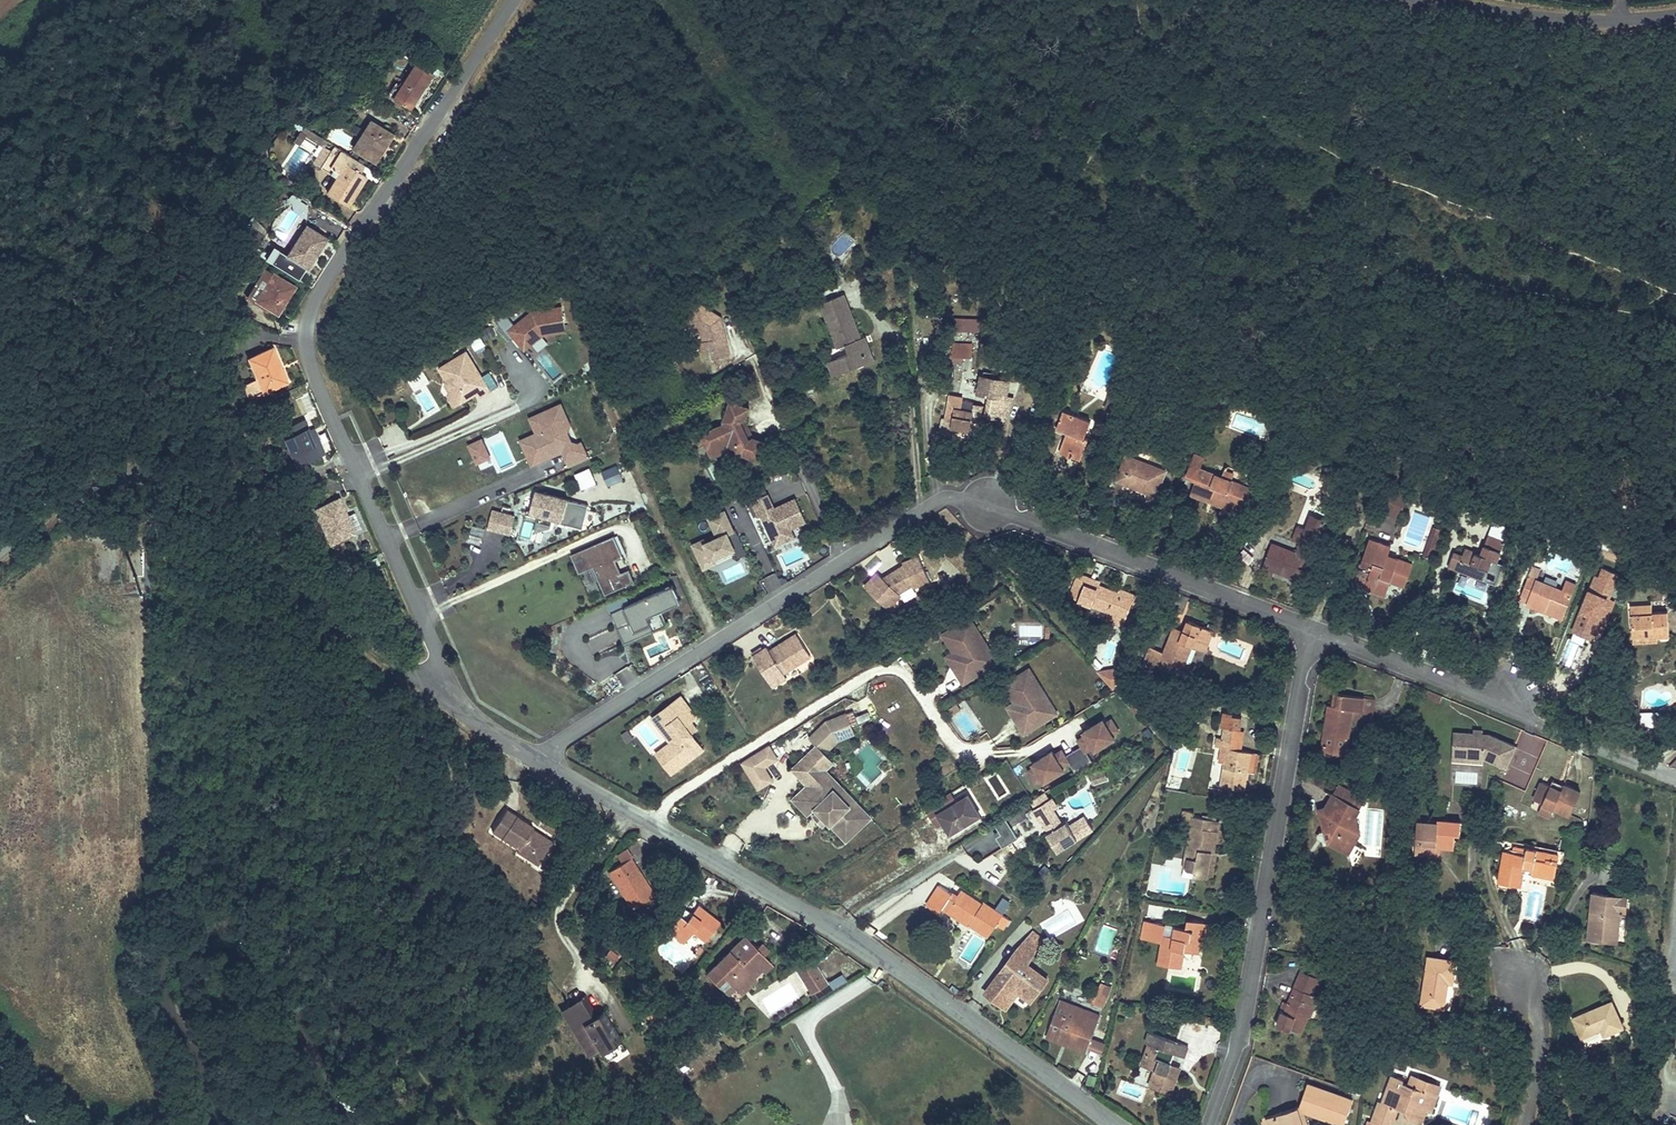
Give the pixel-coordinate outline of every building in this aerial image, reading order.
[(416,66),(395,101),(411,111),(433,76),(416,66)] [(376,124),(359,150),(379,163),(397,137),(376,124)] [(349,167),(331,195),(351,207),(369,178),(349,167)] [(287,239),(292,243),(305,224),(300,220),(287,239)] [(277,247),(269,259),(302,280),(327,240),(308,229),(291,255),(277,247)] [(277,276),(261,302),(282,314),(298,288),(277,276)] [(836,361),(841,375),(860,368),(857,361),(866,358),(868,353),(863,340),(859,341),(843,297),(826,303),(830,314),(824,317),(836,350),(844,347),(848,356),(836,361)] [(826,303),(820,306),(824,317),(830,314),(826,303)] [(697,304),(684,325),(699,334),(701,344),(707,342),(709,352),(711,361),(729,357),(723,328),(719,329),(717,324),(721,319),(697,304)] [(564,335),(560,309),(530,314),(507,333),(523,353),(541,339),(564,335)] [(701,344),(697,344),(699,354),(709,352),(707,342),(701,344)] [(274,345),(250,356),(265,390),(288,380),(274,345)] [(980,362),(981,348),(962,347),(961,360),(980,362)] [(1091,384),(1108,389),(1119,354),(1102,349),(1091,384)] [(866,358),(857,361),(860,368),(872,363),(868,353),(866,358)] [(490,394),(465,355),(439,371),(446,383),(444,389),(449,396),(455,397),(460,406),(471,399),(469,397),(474,394),(476,396),(479,401),(490,394)] [(836,361),(826,364),(831,378),(841,375),(836,361)] [(1016,385),(989,380),(986,396),(996,398),(1000,399),(996,419),(1013,423),(1021,403),(1013,401),(1016,385)] [(427,389),(416,394),(425,415),(435,410),(427,389)] [(1125,412),(1131,400),(1121,395),(1115,407),(1125,412)] [(460,406),(455,397),(449,396),(448,402),(453,410),(460,406)] [(986,426),(989,410),(981,408),(981,406),(969,403),(969,401),(957,399),(952,422),(950,422),(949,429),(950,431),(952,432),(952,434),(970,438),(971,432),(976,433),(978,424),(986,426)] [(720,442),(724,452),(734,448),(737,454),(757,462),(764,445),(750,439),(742,422),(747,410),(729,403),(722,423),(724,425),(700,436),(706,449),(720,442)] [(572,448),(564,429),(569,427),(560,406),(529,421),(535,435),(527,439),(534,455),(538,453),(542,462),(557,456),(556,454),(561,452),(562,454),(569,470),(587,461),(580,445),(577,446),(572,448)] [(1122,419),(1125,412),(1115,407),(1112,414),(1122,419)] [(1066,432),(1072,417),(1059,412),(1053,427),(1066,432)] [(1087,465),(1095,444),(1091,442),(1097,427),(1072,417),(1066,432),(1075,436),(1073,441),(1071,440),(1065,456),(1087,465)] [(297,463),(309,458),(304,448),(315,443),(305,418),(281,427),(297,463)] [(542,462),(538,453),(534,455),(527,439),(520,443),(531,467),(542,462)] [(486,454),(481,442),(468,448),(473,459),(486,454)] [(706,449),(710,458),(724,452),(720,442),(706,449)] [(304,448),(309,458),(320,453),(315,443),(304,448)] [(489,460),(486,454),(473,459),(476,466),(489,460)] [(718,460),(707,465),(720,492),(730,487),(718,460)] [(1170,478),(1132,462),(1123,486),(1161,502),(1170,478)] [(622,481),(617,468),(603,474),(609,487),(622,481)] [(594,483),(588,470),(575,476),(581,489),(594,483)] [(1210,478),(1201,502),(1221,511),(1224,506),(1244,515),(1252,495),(1210,478)] [(1404,491),(1402,494),(1418,501),(1419,498),(1404,491)] [(562,521),(567,502),(535,494),(530,513),(540,516),(538,523),(550,527),(552,519),(562,521)] [(747,503),(748,500),(745,494),(738,497),(741,505),(747,503)] [(1418,501),(1402,494),(1401,497),(1417,504),(1418,501)] [(803,524),(793,500),(772,510),(765,496),(750,503),(756,517),(759,516),(771,544),(783,539),(780,534),(788,531),(803,524)] [(1417,504),(1401,497),(1392,519),(1408,526),(1417,504)] [(338,500),(314,510),(326,538),(334,535),(336,538),(360,528),(353,512),(345,516),(338,500)] [(592,525),(595,510),(587,508),(584,523),(592,525)] [(510,536),(514,519),(492,513),(488,530),(510,536)] [(711,561),(741,547),(736,537),(733,538),(731,533),(722,514),(707,521),(714,535),(716,534),(718,538),(703,545),(702,542),(691,547),(702,570),(712,565),(711,561)] [(1271,575),(1301,588),(1305,580),(1311,582),(1332,529),(1316,524),(1301,561),(1280,553),(1271,575)] [(469,541),(482,542),(484,527),(470,526),(469,541)] [(1434,526),(1424,552),(1433,555),(1443,529),(1434,526)] [(791,539),(788,531),(780,534),(783,539),(771,544),(773,547),(791,539)] [(623,587),(612,563),(615,562),(623,558),(613,537),(570,556),(579,574),(593,568),(605,595),(623,587)] [(1443,542),(1439,554),(1442,556),(1447,544),(1443,542)] [(1442,556),(1439,554),(1433,569),(1441,573),(1452,546),(1447,544),(1442,556)] [(1461,565),(1455,579),(1489,592),(1497,571),(1502,573),(1510,553),(1494,546),(1486,567),(1471,561),(1468,568),(1461,565)] [(745,556),(741,547),(732,551),(736,560),(745,556)] [(1374,547),(1358,590),(1391,604),(1397,590),(1411,596),(1419,577),(1393,567),(1397,556),(1374,547)] [(876,575),(863,588),(886,611),(897,600),(897,599),(897,598),(897,597),(897,596),(911,587),(911,588),(912,589),(913,589),(914,589),(927,583),(917,559),(901,566),(902,568),(887,577),(889,579),(883,582),(882,580),(876,575)] [(634,583),(628,570),(620,574),(615,562),(612,563),(623,587),(634,583)] [(726,582),(745,573),(740,562),(721,570),(726,582)] [(1596,565),(1572,633),(1591,640),(1594,632),(1602,634),(1609,615),(1604,614),(1618,572),(1596,565)] [(1305,580),(1301,588),(1308,590),(1311,582),(1305,580)] [(654,631),(647,617),(659,611),(679,602),(671,586),(624,607),(627,615),(623,618),(626,624),(618,628),(625,644),(654,631)] [(1079,589),(1073,604),(1121,622),(1127,606),(1111,601),(1112,597),(1094,590),(1093,593),(1079,589)] [(1529,616),(1552,625),(1554,622),(1567,628),(1575,607),(1533,590),(1524,611),(1530,614),(1529,616)] [(627,615),(624,607),(611,613),(618,628),(626,624),(623,618),(627,615)] [(665,625),(659,611),(647,617),(654,631),(665,625)] [(1640,618),(1642,646),(1663,644),(1664,650),(1674,648),(1672,624),(1660,625),(1658,617),(1640,618)] [(977,639),(966,621),(939,638),(950,655),(958,668),(951,672),(960,687),(980,674),(977,670),(986,664),(973,642),(977,639)] [(1176,640),(1167,637),(1159,655),(1147,651),(1142,665),(1171,677),(1175,668),(1179,670),(1185,654),(1198,659),(1206,636),(1181,626),(1178,634),(1176,640)] [(1169,630),(1167,637),(1176,640),(1178,634),(1169,630)] [(795,635),(768,651),(769,654),(796,637),(795,635)] [(766,648),(752,657),(771,687),(785,678),(782,674),(809,657),(796,637),(769,654),(768,651),(766,648)] [(977,639),(973,642),(986,664),(977,670),(980,674),(994,665),(977,639)] [(1663,644),(1642,646),(1643,654),(1664,652),(1664,650),(1663,644)] [(958,668),(950,655),(943,660),(951,672),(958,668)] [(1175,668),(1171,677),(1179,680),(1183,671),(1179,670),(1175,668)] [(1020,737),(1039,725),(1036,721),(1036,720),(1045,714),(1032,693),(1031,692),(1036,689),(1025,672),(999,688),(1010,706),(1018,718),(1011,722),(1020,737)] [(1053,716),(1036,689),(1031,692),(1032,693),(1045,714),(1036,720),(1036,721),(1039,725),(1053,716)] [(680,696),(658,712),(659,714),(662,718),(681,743),(659,759),(670,773),(703,749),(690,733),(696,729),(690,721),(695,717),(680,696)] [(957,703),(948,707),(951,714),(960,710),(957,703)] [(1018,718),(1010,706),(1003,710),(1011,722),(1018,718)] [(1323,717),(1318,751),(1334,753),(1333,760),(1342,761),(1342,754),(1339,754),(1341,745),(1344,745),(1346,731),(1347,722),(1357,723),(1359,710),(1330,706),(1328,717),(1323,717)] [(669,742),(655,753),(659,759),(681,743),(662,718),(659,714),(658,712),(651,717),(652,719),(669,741),(669,742)] [(824,755),(837,743),(833,732),(851,725),(847,714),(826,723),(809,739),(816,747),(824,755)] [(1356,732),(1357,723),(1347,722),(1346,731),(1356,732)] [(1090,766),(1084,756),(1091,751),(1093,755),(1113,743),(1111,739),(1104,727),(1101,724),(1082,736),(1084,739),(1076,744),(1080,750),(1063,760),(1059,754),(1052,758),(1050,755),(1030,767),(1032,770),(1039,782),(1041,785),(1061,773),(1059,770),(1066,766),(1072,776),(1090,766)] [(1117,736),(1110,724),(1104,727),(1111,739),(1117,736)] [(856,735),(851,725),(833,732),(837,743),(856,735)] [(1511,775),(1521,753),(1494,741),(1488,740),(1487,743),(1482,743),(1479,740),(1459,738),(1458,750),(1466,751),(1465,762),(1488,764),(1511,775)] [(773,781),(765,767),(778,759),(769,743),(739,761),(757,790),(773,781)] [(1211,745),(1209,755),(1220,757),(1214,795),(1239,798),(1245,759),(1230,757),(1231,748),(1211,745)] [(824,755),(816,747),(791,771),(806,786),(807,787),(824,772),(832,764),(824,755)] [(1466,751),(1458,750),(1456,766),(1488,769),(1488,764),(1465,762),(1466,751)] [(1334,753),(1318,751),(1317,758),(1333,760),(1334,753)] [(1039,782),(1032,770),(1026,774),(1033,786),(1039,782)] [(806,818),(812,813),(801,802),(813,791),(817,796),(828,786),(848,807),(853,802),(824,772),(807,787),(806,786),(790,801),(806,818)] [(1103,783),(1099,772),(1087,776),(1091,787),(1103,783)] [(1569,796),(1571,790),(1560,785),(1557,791),(1569,796)] [(845,842),(869,819),(853,802),(848,807),(828,786),(817,796),(813,791),(801,802),(812,813),(815,810),(816,812),(827,823),(845,842)] [(1578,820),(1588,796),(1571,790),(1569,796),(1557,791),(1549,788),(1542,805),(1550,809),(1546,817),(1558,822),(1562,814),(1578,820)] [(1051,789),(1038,797),(1043,805),(1039,807),(1045,817),(1047,815),(1056,829),(1053,830),(1065,848),(1100,827),(1092,813),(1076,823),(1073,818),(1071,820),(1063,806),(1065,804),(1059,795),(1056,797),(1051,789)] [(1326,845),(1340,853),(1347,841),(1353,844),(1359,834),(1348,827),(1360,804),(1335,790),(1321,814),(1315,816),(1322,834),(1326,833),(1330,839),(1326,845)] [(952,822),(957,830),(987,812),(975,792),(953,805),(948,798),(940,803),(952,822)] [(952,822),(940,803),(925,813),(936,832),(952,822)] [(512,813),(502,806),(488,828),(515,846),(536,860),(548,842),(531,831),(530,833),(526,831),(529,826),(530,824),(512,813)] [(822,828),(827,823),(816,812),(811,818),(822,828)] [(992,827),(1003,846),(1017,838),(1006,819),(992,827)] [(1191,820),(1182,871),(1192,872),(1192,878),(1205,881),(1209,857),(1212,857),(1217,826),(1191,820)] [(1418,845),(1417,855),(1436,857),(1437,847),(1456,849),(1457,839),(1462,840),(1464,827),(1440,824),(1440,826),(1421,824),(1420,835),(1428,835),(1426,846),(1418,845)] [(550,840),(529,826),(526,831),(530,833),(531,831),(548,842),(550,840)] [(990,841),(984,831),(974,837),(980,847),(990,841)] [(996,852),(990,841),(980,847),(975,851),(981,861),(996,852)] [(1347,841),(1340,853),(1347,856),(1353,844),(1347,841)] [(515,846),(513,849),(535,863),(536,860),(515,846)] [(1502,888),(1522,892),(1526,872),(1533,873),(1533,876),(1546,878),(1546,881),(1556,883),(1558,864),(1548,863),(1549,859),(1526,855),(1516,853),(1515,857),(1508,856),(1502,888)] [(623,857),(601,872),(626,906),(648,892),(640,881),(637,883),(631,872),(633,871),(623,857)] [(944,886),(931,903),(945,912),(958,895),(944,886)] [(967,891),(956,905),(976,919),(973,923),(993,936),(1000,926),(1007,916),(1008,915),(984,897),(981,901),(967,891)] [(1596,898),(1591,943),(1631,947),(1636,902),(1596,898)] [(679,907),(663,928),(678,940),(687,929),(699,939),(713,921),(695,907),(689,914),(679,907)] [(1014,921),(1007,916),(1000,926),(1007,931),(1014,921)] [(1144,922),(1140,939),(1161,943),(1157,965),(1179,969),(1182,954),(1198,956),(1202,934),(1176,929),(1174,937),(1164,936),(1165,926),(1144,922)] [(1103,924),(1093,950),(1107,955),(1117,929),(1103,924)] [(729,984),(730,985),(745,970),(748,973),(755,965),(757,968),(766,959),(757,951),(763,945),(756,939),(750,944),(738,933),(718,953),(720,955),(712,963),(710,962),(701,970),(721,991),(729,984)] [(1019,948),(1010,960),(1016,964),(1021,958),(1031,965),(1035,960),(1043,939),(1035,933),(1019,948)] [(610,942),(600,954),(609,960),(618,948),(610,942)] [(805,958),(800,961),(806,971),(807,975),(806,977),(802,981),(807,989),(822,980),(819,974),(816,974),(816,971),(813,965),(810,964),(809,961),(807,958),(805,958)] [(986,992),(1003,1005),(1018,986),(1035,999),(1050,979),(1031,965),(1021,958),(1016,964),(1010,960),(986,992)] [(806,971),(800,961),(792,966),(802,981),(806,977),(807,975),(806,971)] [(1443,1014),(1446,993),(1445,992),(1446,989),(1452,990),(1455,968),(1429,964),(1422,1011),(1443,1014)] [(745,970),(730,985),(736,991),(751,976),(748,973),(745,970)] [(833,991),(847,983),(841,974),(827,982),(833,991)] [(1281,1013),(1276,1028),(1289,1033),(1291,1029),(1300,1033),(1307,1017),(1309,1018),(1314,1005),(1310,1004),(1312,997),(1310,995),(1315,981),(1298,975),(1284,1014),(1281,1013)] [(1112,986),(1103,984),(1100,995),(1096,994),(1094,1003),(1106,1006),(1112,986)] [(1018,986),(1003,1005),(1009,1009),(1020,995),(1032,1004),(1035,999),(1018,986)] [(608,1027),(592,1003),(587,1006),(574,987),(556,999),(563,1010),(559,1012),(565,1021),(569,1018),(585,1043),(608,1027)] [(1094,1003),(1096,994),(1090,993),(1088,1001),(1094,1003)] [(1061,998),(1049,1029),(1069,1037),(1067,1043),(1086,1051),(1098,1019),(1078,1012),(1081,1006),(1061,998)] [(563,1010),(556,999),(552,1002),(559,1012),(563,1010)] [(1614,1005),(1577,1021),(1584,1039),(1603,1030),(1607,1038),(1624,1030),(1614,1005)] [(585,1043),(569,1018),(565,1021),(581,1045),(585,1043)] [(1176,1059),(1178,1042),(1189,1043),(1190,1032),(1149,1027),(1147,1038),(1151,1039),(1148,1061),(1162,1062),(1160,1079),(1182,1081),(1184,1060),(1176,1059)] [(1069,1037),(1049,1029),(1047,1035),(1067,1043),(1069,1037)] [(1374,1124),(1393,1124),(1400,1104),(1409,1107),(1407,1112),(1411,1119),(1422,1123),(1427,1109),(1432,1111),(1436,1096),(1433,1095),(1435,1085),(1420,1080),(1415,1090),(1403,1085),(1404,1082),(1392,1078),(1383,1104),(1382,1104),(1374,1124)] [(1303,1115),(1329,1124),(1346,1124),(1353,1107),(1309,1089),(1302,1110),(1303,1115)] [(1268,1121),(1270,1124),(1306,1124),(1303,1115),(1302,1110),(1268,1121)]
